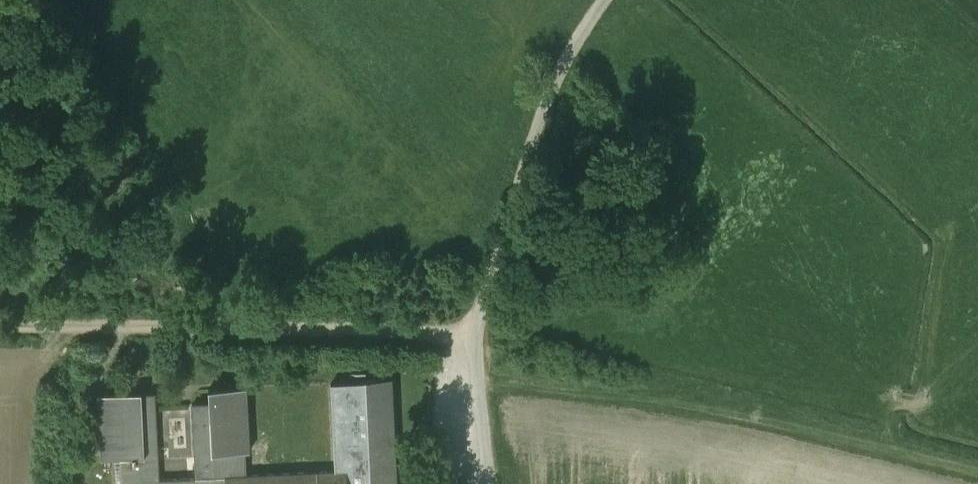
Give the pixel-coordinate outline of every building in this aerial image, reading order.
[(100,389),(103,461),(116,460),(117,483),(405,483),(401,376),(370,377),(370,385),(336,385),(339,466),(245,470),(244,447),(257,447),(255,385),(217,387),(217,405),(197,405),(200,474),(161,476),(158,386),(100,389)]
